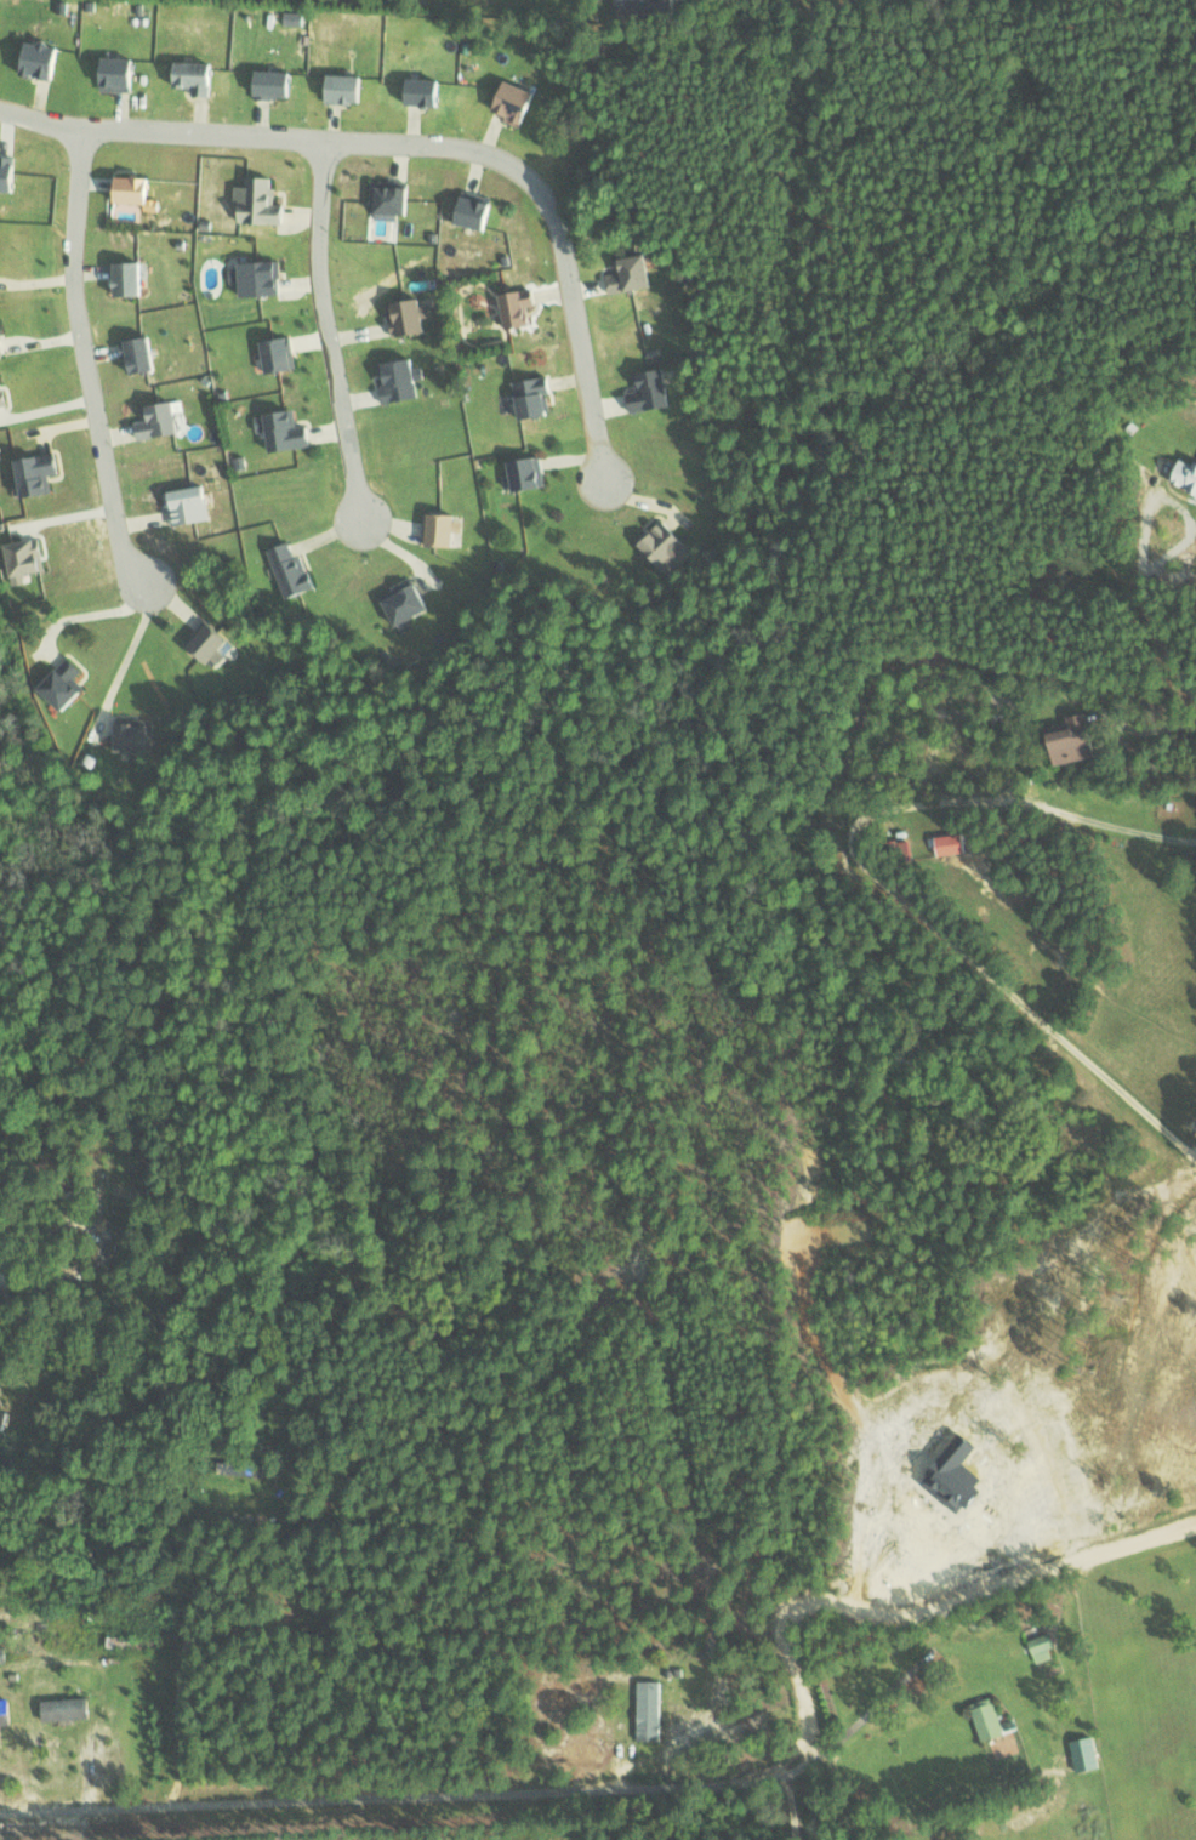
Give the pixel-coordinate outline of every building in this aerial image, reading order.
[(308,12),(286,11),(285,23),(308,24),(308,12)] [(24,75),(66,76),(67,46),(54,45),(54,41),(25,41),(24,75)] [(143,90),(143,57),(102,56),(102,89),(143,90)] [(175,62),(176,86),(197,86),(197,95),(211,95),(211,85),(221,84),(221,61),(175,62)] [(300,98),(301,70),(256,69),(256,96),(300,98)] [(328,74),(329,103),(373,102),(372,73),(328,74)] [(450,106),(451,79),(408,77),(407,104),(450,106)] [(510,113),(507,120),(531,128),(543,90),(504,77),(494,107),(510,113)] [(25,191),(26,159),(0,158),(0,190),(25,191)] [(151,202),(150,208),(163,209),(164,198),(158,198),(159,176),(118,174),(116,201),(151,202)] [(239,221),(296,222),(296,209),(285,209),(286,195),(272,195),(273,176),(249,175),(249,185),(240,185),(239,221)] [(417,184),(376,183),(375,212),(390,213),(389,219),(398,219),(399,213),(416,214),(417,184)] [(497,230),(503,201),(463,193),(457,222),(497,230)] [(614,259),(616,272),(607,274),(611,295),(657,286),(651,252),(614,259)] [(242,295),(288,294),(287,260),(241,261),(242,269),(234,269),(234,281),(241,281),(242,295)] [(150,294),(149,261),(118,261),(119,295),(150,294)] [(502,294),(507,330),(540,325),(537,303),(544,302),(541,288),(502,294)] [(390,304),(396,338),(427,332),(425,319),(431,318),(427,297),(390,304)] [(132,372),(162,371),(161,337),(122,338),(124,362),(131,361),(132,372)] [(299,370),(296,337),(262,340),(265,373),(299,370)] [(382,362),(386,402),(422,398),(420,384),(423,383),(420,357),(382,362)] [(632,391),(634,412),(676,407),(672,368),(636,372),(638,390),(632,391)] [(11,405),(7,374),(0,375),(0,407),(11,405)] [(558,415),(554,392),(561,390),(559,375),(522,380),(528,419),(558,415)] [(186,432),(179,400),(145,407),(148,420),(141,422),(145,441),(186,432)] [(277,451),(317,446),(315,424),(303,425),(301,410),(257,415),(259,433),(275,431),(277,451)] [(26,456),(28,496),(59,495),(59,473),(64,473),(63,454),(26,456)] [(518,459),(521,490),(550,487),(547,456),(518,459)] [(1171,457),(1163,482),(1182,487),(1180,494),(1195,499),(1195,464),(1171,457)] [(166,491),(171,526),(216,520),(211,485),(166,491)] [(463,545),(463,512),(426,513),(427,546),(463,545)] [(638,540),(666,567),(691,541),(663,514),(638,540)] [(6,549),(14,578),(53,568),(45,539),(6,549)] [(289,598),(320,589),(309,553),(298,556),(294,542),(274,548),(289,598)] [(403,616),(393,622),(401,634),(439,610),(417,576),(389,594),(403,616)] [(238,638),(207,616),(186,645),(217,667),(238,638)] [(69,712),(89,690),(80,682),(88,672),(69,654),(41,685),(69,712)] [(1040,732),(1047,765),(1092,755),(1083,711),(1062,716),(1064,727),(1040,732)] [(157,753),(158,722),(123,721),(122,753),(133,753),(133,761),(149,761),(150,752),(157,753)] [(1045,1646),(1050,1645),(1046,1631),(1024,1638),(1031,1661),(1048,1656),(1045,1646)] [(11,1661),(8,1645),(0,1646),(0,1663),(11,1661)] [(632,1739),(656,1739),(657,1680),(634,1679),(632,1739)] [(49,1720),(95,1718),(95,1697),(48,1699),(49,1720)] [(1001,1733),(990,1698),(966,1706),(977,1741),(1001,1733)] [(15,1699),(0,1699),(0,1725),(16,1724),(15,1699)] [(1098,1764),(1089,1733),(1065,1740),(1073,1771),(1098,1764)]
